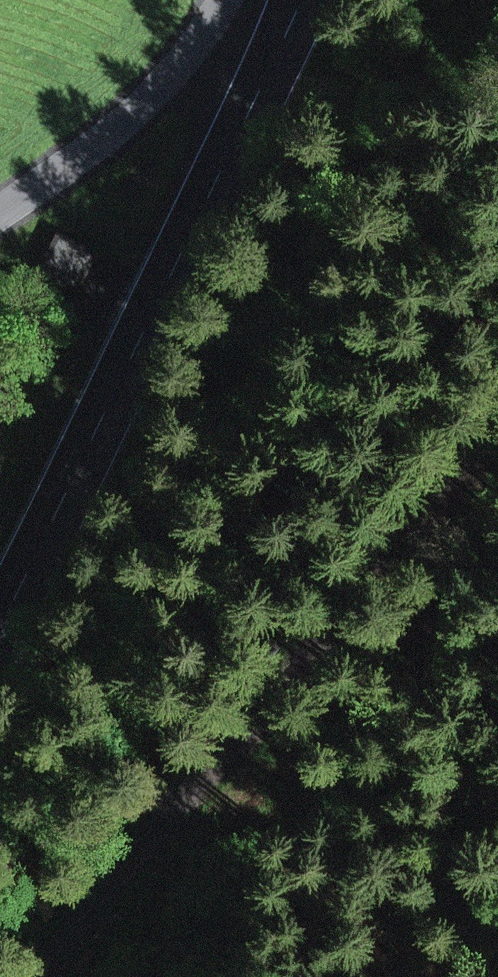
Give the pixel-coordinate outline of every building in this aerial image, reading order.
[(60,238),(44,271),(76,287),(93,255),(60,238)]
